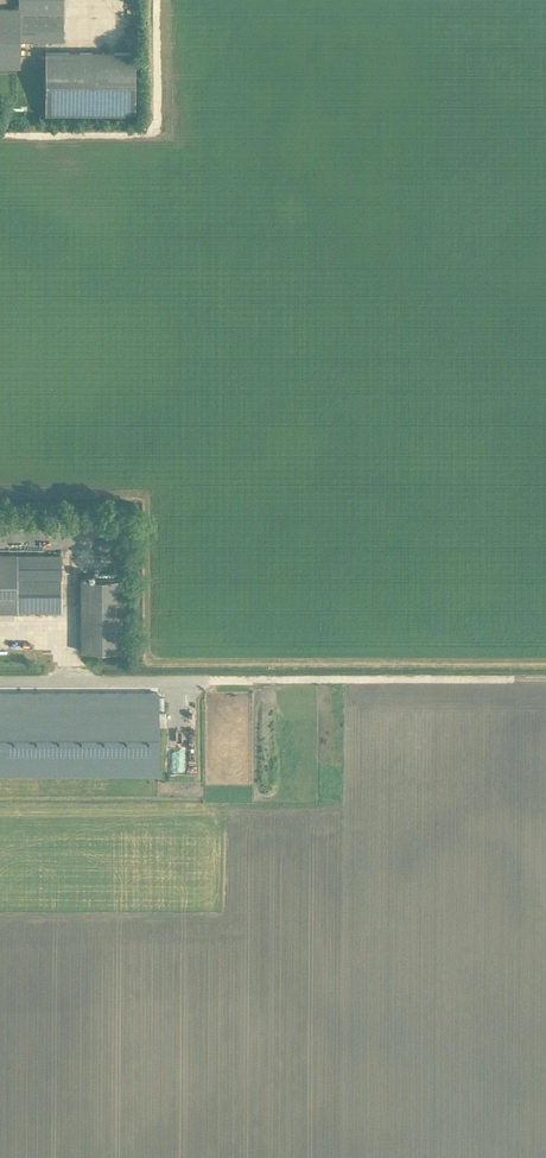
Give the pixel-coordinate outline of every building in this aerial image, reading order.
[(19,9),(19,14),(62,14),(62,0),(19,0),(19,9)] [(19,67),(19,42),(19,14),(19,9),(0,9),(0,67),(19,67)] [(19,14),(19,42),(62,42),(62,14),(19,14)] [(134,53),(45,53),(45,112),(134,113),(134,53)] [(111,545),(91,546),(91,564),(112,563),(111,545)] [(16,556),(16,555),(0,555),(0,613),(16,613),(16,606),(16,577),(16,556)] [(60,556),(16,556),(16,577),(60,577),(60,556)] [(16,577),(16,606),(60,605),(60,577),(16,577)] [(121,651),(121,580),(80,580),(80,651),(121,651)] [(158,693),(0,693),(0,775),(158,775),(158,693)] [(192,741),(191,733),(183,735),(184,742),(192,741)]
